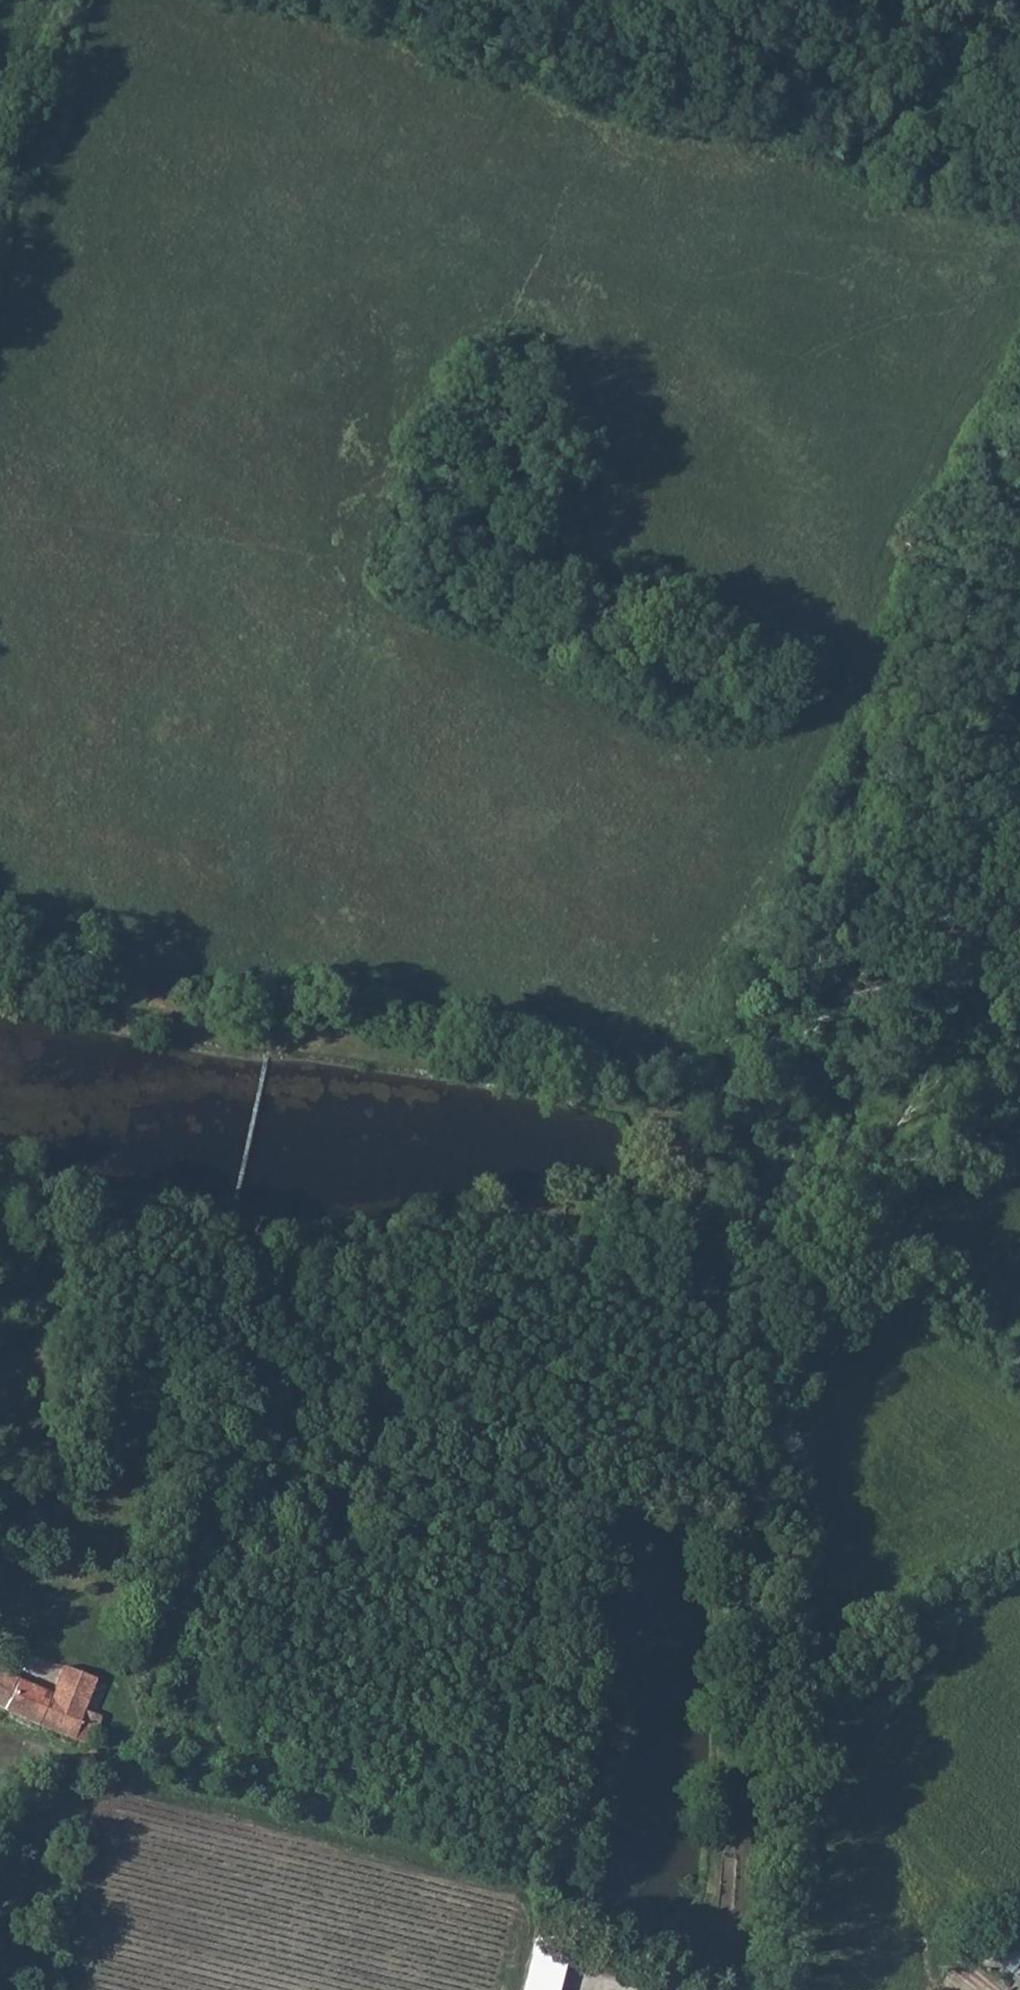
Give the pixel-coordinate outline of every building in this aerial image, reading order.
[(83,1712),(96,1678),(63,1666),(52,1694),(19,1680),(0,1670),(0,1706),(8,1711),(42,1726),(74,1739),(83,1712)] [(96,1716),(83,1712),(74,1739),(88,1743),(96,1716)] [(536,1935),(523,1989),(556,1989),(567,1944),(557,1939),(536,1935)]
